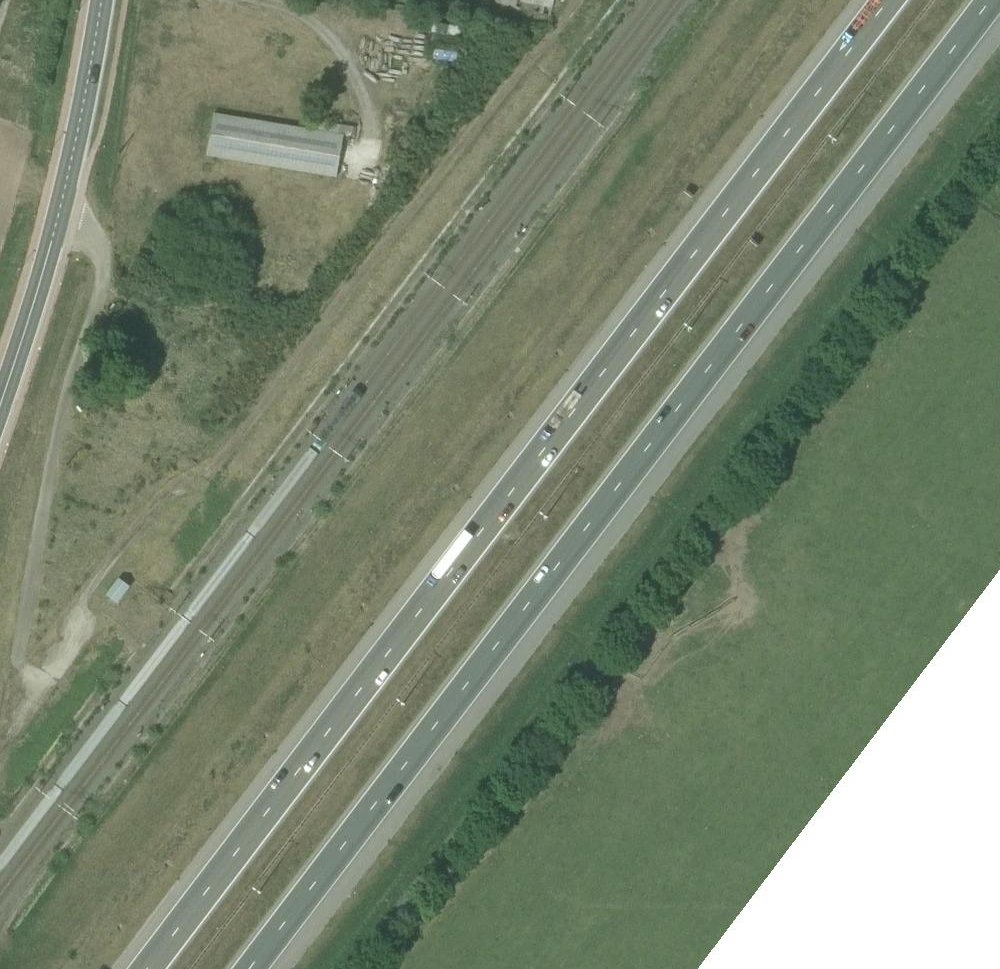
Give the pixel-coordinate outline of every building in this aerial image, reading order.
[(497,19),(498,0),(480,0),(479,17),(497,19)] [(482,23),(455,24),(455,35),(482,35),(482,23)] [(236,110),(229,157),(361,175),(367,128),(236,110)]
